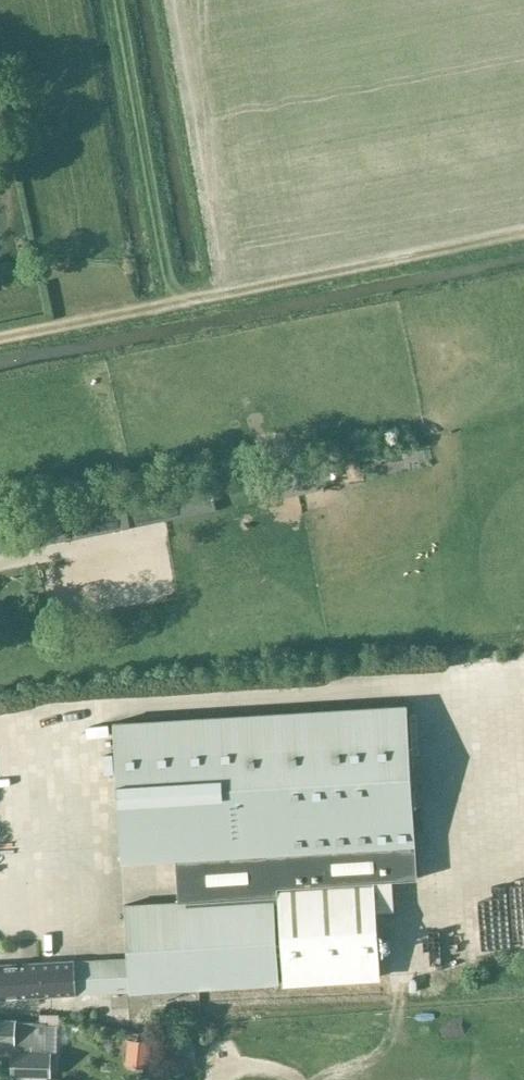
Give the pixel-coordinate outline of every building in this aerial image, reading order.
[(319,465),(272,475),(277,499),(324,490),(319,465)] [(106,997),(132,995),(132,996),(135,996),(136,1000),(144,999),(144,995),(280,986),(279,971),(283,971),(284,983),(380,977),(376,912),(394,911),(392,880),(418,879),(407,705),(114,722),(122,866),(186,862),(189,905),(127,909),(130,962),(76,966),(0,971),(0,1004),(78,998),(106,997)] [(15,1023),(0,1024),(0,1049),(13,1048),(13,1052),(12,1077),(51,1078),(52,1052),(45,1052),(46,1023),(15,1023)] [(151,1042),(128,1039),(125,1066),(149,1069),(151,1042)]
